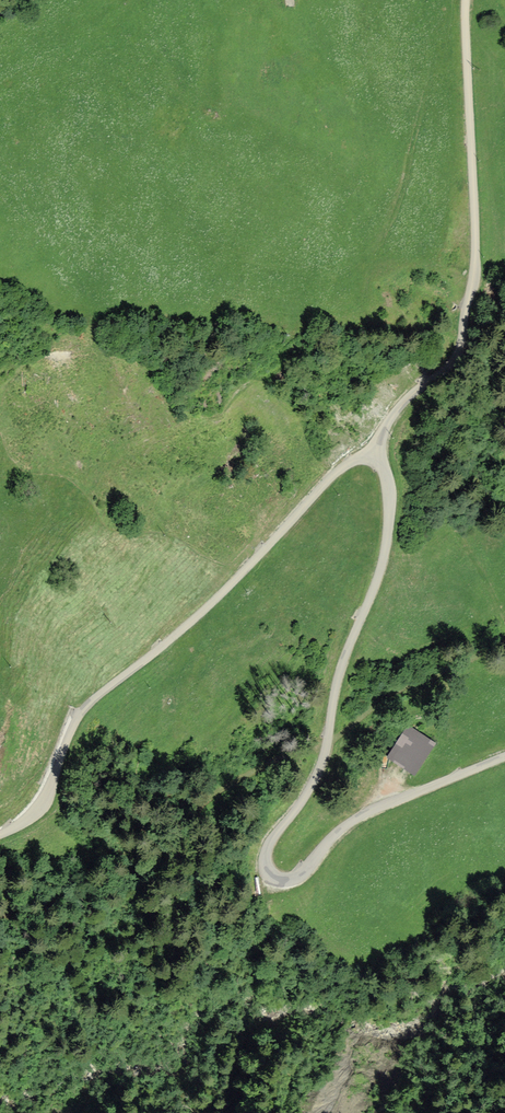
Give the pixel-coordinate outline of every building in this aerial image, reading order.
[(433,745),(409,729),(390,757),(414,773),(433,745)]
